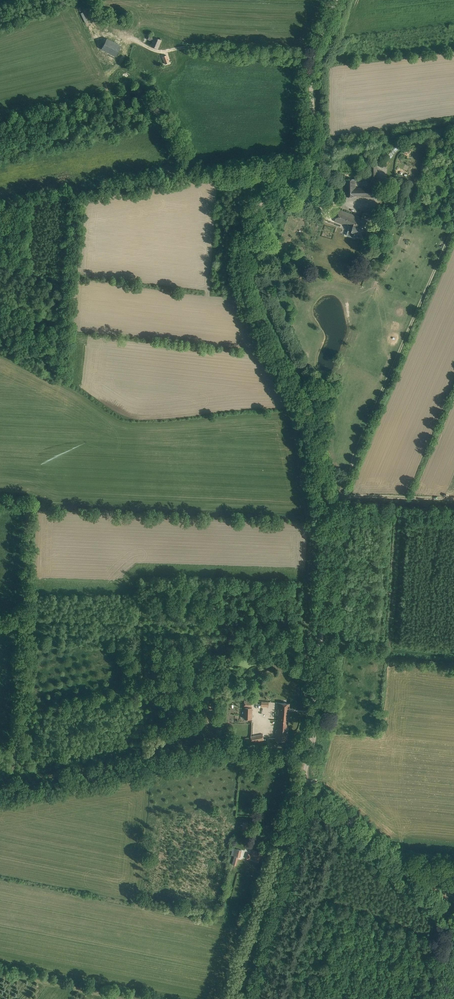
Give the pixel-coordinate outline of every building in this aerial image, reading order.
[(155,33),(150,31),(148,34),(145,33),(143,38),(148,40),(144,47),(151,50),(153,44),(155,45),(156,43),(157,43),(160,37),(155,35),(155,33)] [(107,38),(101,49),(116,57),(121,46),(107,38)] [(377,192),(377,164),(371,164),(371,188),(356,188),(356,179),(345,179),(345,197),(356,197),(356,195),(361,195),(361,197),(371,197),(377,197),(377,192)] [(351,214),(350,213),(339,209),(335,221),(347,226),(348,225),(351,214)] [(364,235),(368,219),(366,218),(368,214),(363,213),(362,218),(351,214),(348,225),(350,226),(347,235),(354,237),(355,233),(364,235)] [(252,700),(244,700),(244,708),(245,708),(245,718),(252,719),(252,700)] [(290,703),(278,703),(277,708),(278,708),(278,721),(289,722),(290,703)] [(289,722),(278,721),(277,730),(276,730),(275,740),(287,741),(289,722)] [(234,856),(232,864),(236,865),(238,857),(240,857),(242,850),(233,848),(231,855),(234,856)] [(259,857),(261,852),(254,850),(252,855),(249,854),(247,858),(258,862),(260,857),(259,857)]
